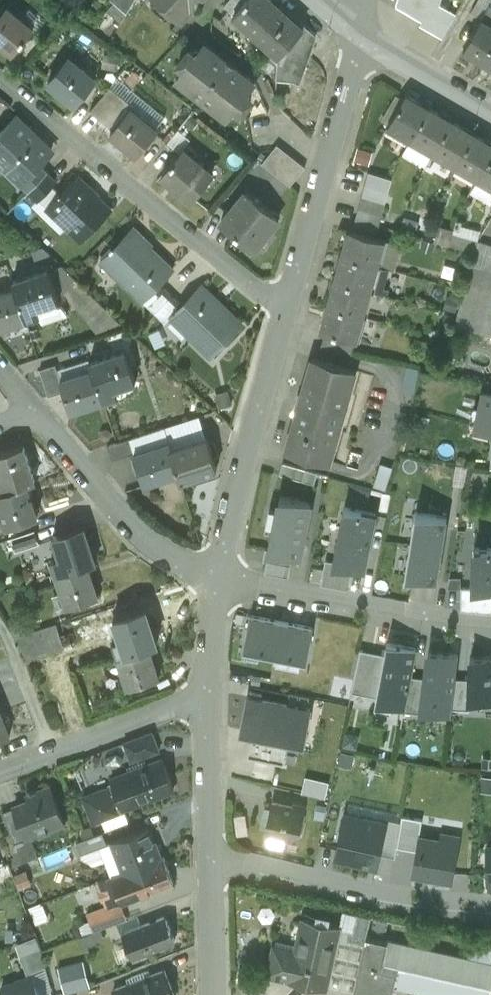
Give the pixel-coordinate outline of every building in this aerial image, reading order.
[(114,2),(127,13),(134,0),(116,0),(114,2)] [(179,18),(191,5),(192,6),(197,0),(159,0),(179,18)] [(224,8),(234,17),(249,0),(231,0),(224,8)] [(272,0),(249,0),(234,17),(279,58),(305,30),(272,0)] [(397,6),(422,20),(420,23),(442,36),(456,13),(440,3),(441,0),(399,0),(397,6)] [(127,13),(114,2),(107,10),(121,22),(127,13)] [(490,4),(463,48),(482,59),(490,43),(490,5),(490,4)] [(6,7),(0,14),(0,42),(14,53),(33,29),(6,7)] [(305,30),(279,58),(278,80),(294,81),(300,84),(314,38),(305,30)] [(225,58),(225,59),(204,43),(200,47),(193,48),(188,53),(186,52),(179,62),(180,73),(177,78),(189,87),(191,84),(204,93),(201,97),(203,98),(205,95),(218,104),(216,108),(227,117),(231,113),(242,111),(250,101),(248,100),(252,94),(251,86),(255,82),(234,66),(234,65),(225,58)] [(482,59),(490,65),(490,43),(482,59)] [(95,80),(68,58),(48,82),(75,104),(95,80)] [(134,105),(110,86),(90,111),(113,129),(130,108),(131,109),(134,105)] [(429,108),(406,94),(388,125),(411,139),(429,108)] [(131,109),(130,108),(113,129),(110,132),(137,154),(157,130),(131,109)] [(452,121),(429,108),(411,139),(433,152),(452,121)] [(0,134),(0,156),(9,165),(7,168),(20,182),(37,164),(49,151),(28,131),(29,130),(16,118),(0,134)] [(474,134),(452,121),(433,152),(456,166),(474,134)] [(456,166),(478,179),(490,157),(490,143),(474,134),(456,166)] [(305,167),(277,145),(262,164),(290,186),(305,167)] [(211,174),(181,150),(162,174),(192,199),(211,174)] [(478,179),(490,186),(490,157),(478,179)] [(37,164),(20,182),(30,191),(47,173),(37,164)] [(392,179),(370,172),(366,185),(389,191),(392,179)] [(47,173),(30,191),(38,199),(55,182),(47,173)] [(92,192),(77,177),(46,208),(48,209),(50,207),(67,224),(65,226),(80,240),(110,210),(92,192)] [(389,191),(366,185),(363,196),(385,203),(389,191)] [(279,218),(246,191),(221,223),(254,250),(279,218)] [(385,203),(363,196),(359,208),(382,214),(385,203)] [(382,214),(359,208),(356,219),(379,226),(382,214)] [(379,226),(356,219),(353,232),(375,238),(379,226)] [(146,243),(133,230),(117,246),(117,245),(101,261),(141,300),(171,269),(145,244),(146,243)] [(353,232),(348,231),(341,255),(377,265),(384,241),(375,238),(353,232)] [(439,243),(449,246),(452,235),(442,232),(439,243)] [(475,253),(478,242),(454,235),(450,246),(475,253)] [(490,245),(478,242),(475,253),(471,265),(484,268),(490,245)] [(377,265),(341,255),(334,280),(370,290),(377,265)] [(471,265),(454,328),(488,338),(490,328),(490,270),(484,268),(471,265)] [(59,300),(65,298),(55,267),(49,269),(59,300)] [(49,269),(13,281),(15,288),(16,288),(26,319),(39,315),(42,322),(68,314),(59,300),(49,269)] [(370,290),(334,280),(327,305),(363,315),(370,290)] [(241,325),(199,284),(180,304),(169,315),(170,316),(211,356),(241,325)] [(162,287),(144,305),(155,315),(172,296),(162,287)] [(0,293),(0,327),(26,319),(16,288),(15,288),(0,293)] [(172,296),(155,315),(163,323),(170,316),(169,315),(180,304),(172,296)] [(363,315),(327,305),(320,330),(325,332),(356,341),(363,315)] [(126,330),(106,336),(110,351),(131,344),(126,330)] [(356,341),(325,332),(321,347),(352,354),(356,341)] [(125,351),(90,362),(93,371),(103,401),(117,396),(114,388),(135,381),(125,351)] [(355,371),(314,359),(288,449),(329,461),(355,371)] [(56,365),(40,370),(49,396),(64,392),(60,381),(61,381),(56,365)] [(61,381),(60,381),(64,392),(70,411),(103,401),(93,371),(61,381)] [(483,394),(476,426),(490,429),(490,396),(483,394)] [(205,437),(171,449),(179,472),(182,480),(216,469),(205,437)] [(130,438),(108,445),(113,459),(135,452),(130,438)] [(169,442),(135,453),(145,483),(179,472),(171,449),(169,442)] [(0,452),(0,492),(27,483),(36,480),(24,444),(0,452)] [(385,488),(390,465),(377,462),(372,485),(385,488)] [(0,492),(0,505),(7,526),(37,515),(27,483),(0,492)] [(377,507),(388,509),(390,491),(369,488),(367,498),(378,500),(377,507)] [(271,565),(293,570),(296,559),(305,561),(316,508),(280,500),(266,564),(271,565)] [(376,514),(344,508),(334,562),(333,563),(353,566),(365,569),(376,514)] [(447,518),(415,513),(406,569),(406,571),(405,571),(406,576),(407,576),(407,571),(407,576),(437,581),(447,518)] [(83,526),(54,536),(61,558),(52,561),(56,574),(87,564),(95,561),(83,526)] [(35,529),(12,537),(16,551),(40,543),(35,529)] [(474,548),(473,588),(490,588),(490,549),(474,548)] [(353,566),(333,563),(334,562),(326,560),(321,584),(348,590),(353,566)] [(87,564),(56,574),(67,607),(97,597),(87,564)] [(269,576),(291,581),(293,570),(271,565),(269,576)] [(473,588),(461,588),(460,611),(490,614),(490,588),(473,588)] [(145,608),(115,617),(122,639),(113,642),(117,655),(148,645),(156,642),(145,608)] [(282,622),(250,616),(244,647),(275,653),(282,622)] [(313,628),(282,622),(275,653),(307,660),(313,628)] [(56,623),(43,627),(52,651),(64,647),(56,623)] [(43,627),(31,631),(40,655),(52,651),(43,627)] [(31,631),(14,636),(28,659),(40,655),(31,631)] [(416,649),(387,643),(385,655),(376,697),(376,702),(405,708),(416,649)] [(148,645),(117,655),(128,687),(159,677),(148,645)] [(458,653),(427,648),(419,705),(451,711),(458,653)] [(385,655),(360,650),(351,692),(376,697),(385,655)] [(470,653),(467,696),(490,699),(490,655),(470,653)] [(289,737),(304,740),(310,709),(248,696),(242,728),(253,731),(289,737)] [(0,713),(0,740),(3,739),(11,736),(1,712),(0,713)] [(152,731),(124,742),(131,761),(160,750),(152,731)] [(289,737),(253,731),(247,755),(284,763),(289,737)] [(0,740),(0,757),(9,754),(3,739),(0,740)] [(163,760),(111,780),(112,783),(109,785),(109,786),(83,796),(93,823),(101,819),(106,830),(129,822),(123,807),(174,788),(163,760)] [(323,795),(327,779),(303,774),(300,790),(323,795)] [(50,787),(26,796),(28,802),(14,808),(27,839),(39,834),(37,828),(62,817),(50,787)] [(304,810),(273,803),(267,832),(298,839),(304,810)] [(386,823),(345,814),(335,859),(376,868),(386,823)] [(149,827),(112,841),(124,871),(160,857),(149,827)] [(101,832),(76,842),(81,854),(106,844),(101,832)] [(419,838),(413,872),(453,879),(459,845),(419,838)] [(124,871),(112,876),(122,903),(174,884),(164,856),(124,871)] [(99,910),(87,914),(94,930),(105,926),(99,910)] [(342,910),(338,928),(333,953),(338,954),(334,970),(329,969),(325,989),(339,993),(357,914),(342,910)] [(138,914),(118,922),(123,933),(142,925),(138,914)] [(357,914),(339,993),(346,994),(352,994),(366,937),(371,917),(357,914)] [(142,925),(123,933),(132,957),(175,941),(166,916),(142,925)] [(338,928),(301,919),(292,960),(271,955),(267,975),(287,979),(287,981),(325,989),(329,969),(334,970),(338,954),(333,953),(338,928)] [(366,937),(352,994),(396,994),(398,987),(394,986),(396,974),(380,969),(387,942),(366,937)] [(490,964),(490,945),(472,941),(468,959),(490,965),(490,964)] [(398,987),(436,994),(490,994),(490,988),(490,965),(468,959),(387,942),(380,969),(396,974),(394,986),(398,987)] [(58,951),(44,955),(47,963),(60,959),(58,951)] [(81,958),(55,965),(62,992),(88,985),(81,958)] [(113,990),(115,994),(173,994),(165,971),(113,990)] [(1,988),(4,994),(39,994),(32,976),(1,988)]
